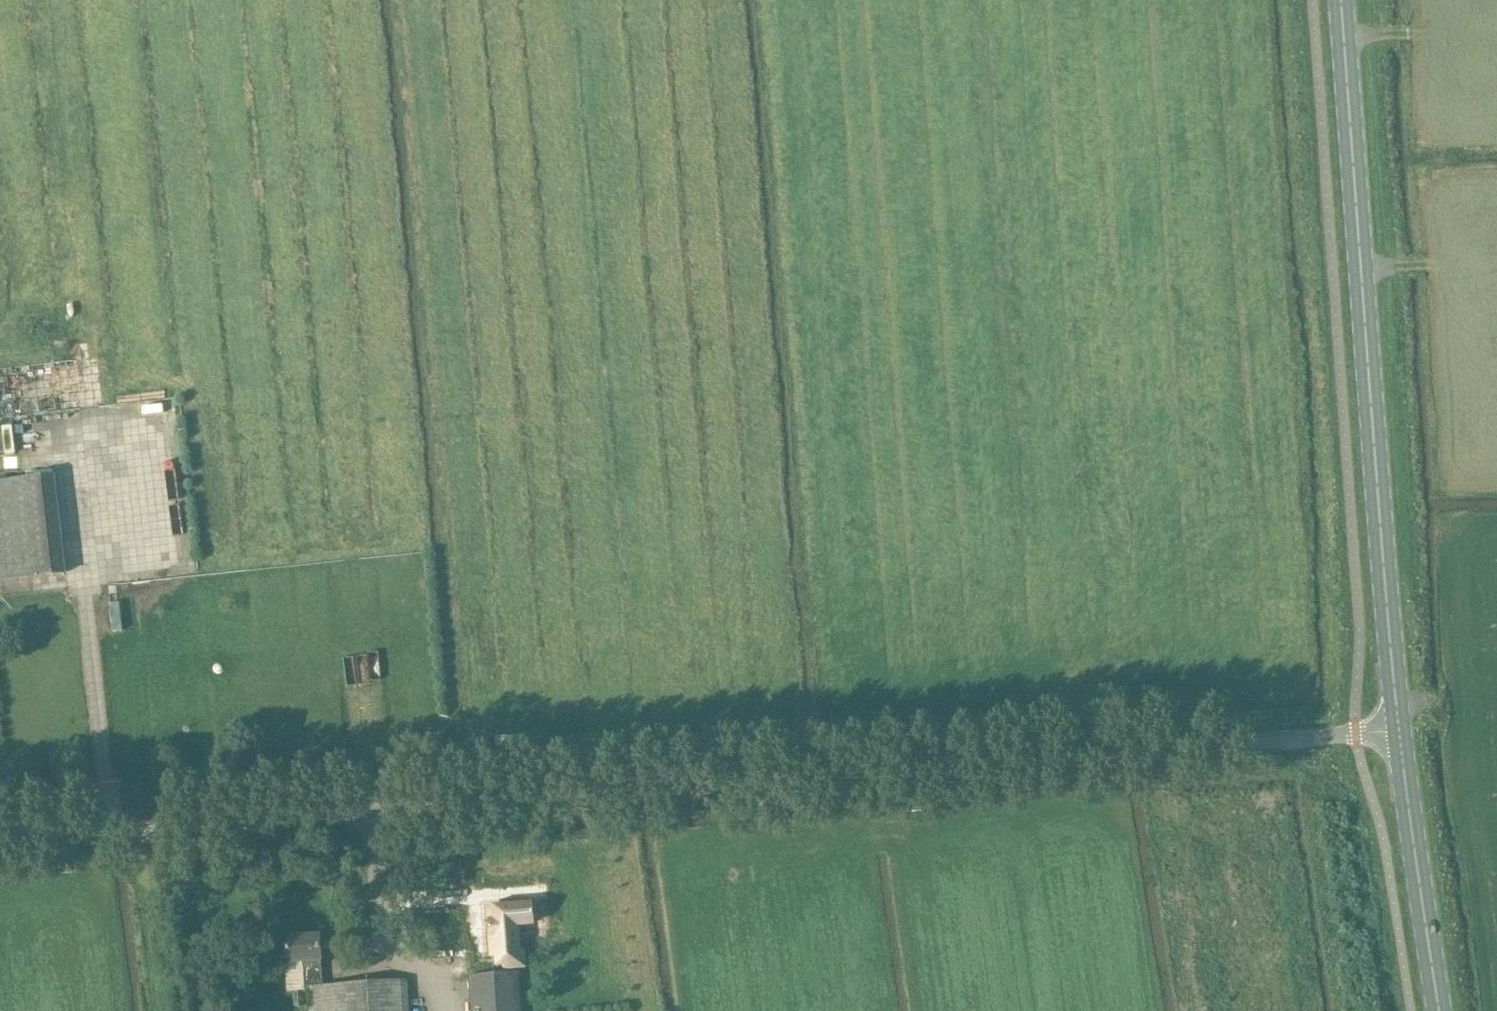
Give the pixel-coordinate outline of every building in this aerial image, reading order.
[(20,424),(2,425),(2,452),(20,452),(20,424)] [(0,482),(0,582),(66,575),(55,476),(0,482)] [(124,601),(108,603),(112,631),(128,629),(124,601)] [(377,651),(345,655),(352,720),(384,716),(377,651)] [(529,732),(496,733),(496,744),(530,742),(529,732)] [(532,904),(488,907),(492,957),(504,956),(504,968),(525,967),(524,952),(520,952),(518,925),(534,924),(532,904)] [(287,964),(302,963),(322,961),(320,935),(286,938),(287,964)] [(518,972),(470,976),(473,1008),(483,1007),(520,1004),(518,972)] [(306,989),(308,1010),(410,1010),(407,981),(306,989)]
